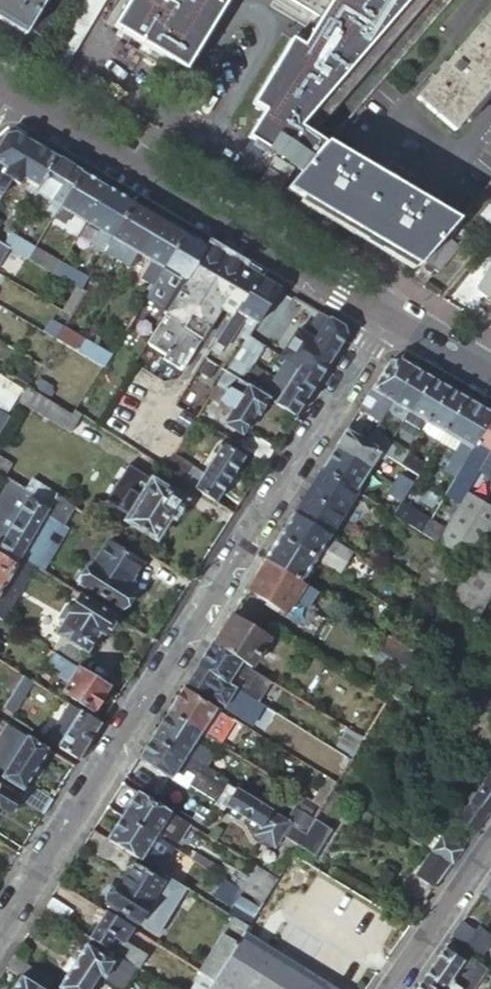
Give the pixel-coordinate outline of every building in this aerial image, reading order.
[(24,35),(45,0),(0,0),(0,20),(24,35)] [(41,59),(63,72),(105,0),(76,0),(41,59)] [(130,0),(113,27),(178,66),(186,71),(228,0),(130,0)] [(320,18),(302,46),(291,39),(251,103),(263,110),(247,137),(263,147),(271,152),(301,171),(312,159),(326,144),(315,134),(431,0),(410,0),(393,21),(358,0),(330,0),(320,18)] [(320,18),(330,0),(291,0),(320,18)] [(393,21),(410,0),(358,0),(393,21)] [(417,99),(454,131),(490,88),(490,12),(417,99)] [(34,143),(16,132),(6,135),(0,144),(0,192),(3,194),(10,182),(34,143)] [(37,190),(57,157),(34,143),(10,182),(20,188),(24,182),(37,190)] [(426,201),(327,143),(326,144),(286,189),(393,253),(407,260),(417,267),(424,259),(458,220),(438,208),(426,201)] [(82,172),(57,157),(37,190),(29,204),(53,219),(59,209),(82,172)] [(256,189),(275,200),(294,169),(275,158),(256,189)] [(85,225),(107,187),(82,172),(59,209),(85,225)] [(116,192),(107,187),(85,225),(100,234),(91,247),(103,254),(134,203),(116,192)] [(160,218),(134,203),(103,254),(115,261),(123,247),(137,256),(160,218)] [(152,289),(186,234),(160,218),(137,256),(151,264),(140,282),(152,289)] [(464,225),(458,220),(424,259),(435,269),(455,245),(450,240),(464,225)] [(206,246),(186,234),(152,289),(145,300),(157,307),(167,292),(175,297),(193,267),(206,246)] [(3,246),(28,261),(35,249),(10,235),(4,245),(3,246)] [(234,315),(258,277),(238,265),(206,246),(193,267),(146,346),(164,356),(162,360),(181,372),(220,309),(233,317),(234,315)] [(28,261),(54,276),(61,265),(35,249),(28,261)] [(477,287),(490,296),(490,263),(477,287)] [(80,292),(87,280),(61,265),(54,276),(80,292)] [(255,328),(280,289),(258,277),(234,315),(242,320),(255,328)] [(92,284),(87,280),(80,292),(85,295),(92,284)] [(157,307),(165,312),(175,297),(167,292),(157,307)] [(136,314),(145,300),(139,296),(130,310),(136,314)] [(288,360),(319,380),(346,337),(345,328),(322,314),(308,336),(298,330),(282,356),(288,360)] [(242,320),(234,315),(233,317),(216,344),(223,349),(242,320)] [(62,330),(54,342),(75,355),(83,343),(62,330)] [(75,355),(100,371),(108,359),(83,343),(75,355)] [(241,350),(226,373),(241,383),(247,374),(249,375),(255,365),(258,361),(241,350)] [(215,355),(211,352),(207,357),(212,360),(215,355)] [(392,403),(414,368),(400,359),(389,362),(371,390),(392,403)] [(307,399),(319,380),(288,360),(276,379),(307,399)] [(432,378),(414,368),(392,403),(389,408),(398,413),(401,408),(409,413),(432,378)] [(241,383),(226,373),(217,386),(225,391),(219,401),(232,409),(223,423),(241,435),(254,414),(258,416),(268,400),(265,397),(241,383)] [(30,384),(18,377),(15,382),(26,390),(30,384)] [(449,388),(432,378),(409,413),(426,424),(449,388)] [(301,408),(307,399),(276,379),(265,397),(268,400),(295,417),(301,408)] [(444,435),(466,399),(454,391),(449,388),(426,424),(444,435)] [(26,390),(17,405),(8,420),(1,430),(5,433),(0,441),(0,445),(21,457),(27,446),(52,460),(68,434),(69,435),(71,431),(80,418),(74,414),(71,418),(26,390)] [(371,390),(360,407),(381,421),(389,408),(392,403),(371,390)] [(8,420),(17,405),(0,395),(0,415),(8,420)] [(490,417),(490,413),(466,399),(444,435),(439,442),(445,445),(451,436),(460,442),(452,454),(465,462),(490,417)] [(360,407),(345,431),(366,444),(373,433),(381,421),(360,407)] [(8,420),(0,415),(0,432),(1,430),(8,420)] [(465,462),(446,495),(461,504),(467,494),(490,454),(490,417),(465,462)] [(105,434),(95,427),(80,418),(71,431),(96,447),(105,434)] [(345,431),(334,450),(369,471),(372,473),(383,455),(366,444),(345,431)] [(373,433),(366,444),(383,455),(390,444),(373,433)] [(241,447),(266,463),(274,450),(250,434),(241,447)] [(390,444),(383,455),(400,466),(407,455),(390,444)] [(172,456),(162,470),(215,504),(243,459),(221,445),(198,480),(187,472),(190,467),(172,456)] [(334,450),(321,470),(356,492),(369,471),(334,450)] [(414,474),(418,477),(425,466),(407,455),(400,466),(405,469),(414,474)] [(0,462),(0,477),(9,483),(16,488),(48,509),(55,496),(30,482),(31,480),(0,462)] [(414,474),(405,469),(402,472),(412,478),(414,474)] [(356,492),(321,470),(306,494),(343,517),(358,493),(356,492)] [(409,483),(412,478),(402,472),(399,477),(409,483)] [(399,477),(393,486),(403,492),(409,483),(399,477)] [(131,490),(120,507),(130,513),(125,519),(156,539),(171,515),(175,518),(186,501),(151,479),(140,496),(131,490)] [(48,509),(16,488),(9,483),(0,498),(0,509),(16,517),(36,530),(48,509)] [(403,492),(393,486),(388,495),(398,501),(403,492)] [(343,517),(306,494),(302,499),(292,515),(329,538),(343,517)] [(438,543),(471,563),(476,556),(486,541),(490,533),(490,509),(467,494),(461,504),(445,530),(438,543)] [(73,507),(55,496),(48,509),(36,530),(25,549),(20,557),(34,567),(42,571),(68,529),(62,525),(73,507)] [(408,524),(423,533),(430,520),(416,512),(408,524)] [(329,538),(292,515),(278,538),(315,561),(320,564),(322,560),(317,558),(329,538)] [(4,536),(25,549),(36,530),(16,517),(4,536)] [(423,533),(438,543),(445,530),(430,520),(423,533)] [(15,566),(20,557),(25,549),(4,536),(0,542),(0,557),(15,566)] [(315,561),(278,538),(264,560),(265,561),(301,584),(315,561)] [(84,567),(75,582),(120,610),(132,591),(126,588),(141,564),(108,543),(90,571),(84,567)] [(476,556),(471,563),(447,602),(474,619),(490,591),(490,566),(476,556)] [(0,592),(0,620),(2,621),(34,567),(20,557),(15,566),(13,569),(0,592)] [(13,569),(15,566),(0,557),(0,592),(13,569)] [(304,586),(301,584),(265,561),(247,591),(286,615),(304,586)] [(115,618),(82,596),(57,636),(61,638),(52,653),(77,669),(100,633),(103,635),(115,618)] [(432,603),(440,607),(444,602),(436,597),(432,603)] [(438,611),(440,607),(432,603),(430,606),(438,611)] [(426,614),(419,626),(431,633),(438,621),(426,614)] [(231,617),(213,646),(251,670),(269,641),(231,617)] [(431,633),(419,626),(411,638),(423,645),(431,633)] [(417,656),(385,636),(372,656),(404,677),(417,656)] [(213,646),(211,645),(197,665),(259,704),(272,684),(251,670),(213,646)] [(77,669),(52,653),(48,651),(44,657),(49,659),(47,663),(61,672),(58,676),(68,682),(61,692),(94,713),(109,689),(77,669)] [(259,704),(197,665),(185,685),(231,713),(236,704),(259,718),(265,708),(259,704)] [(12,693),(24,676),(18,672),(7,690),(12,693)] [(227,718),(182,690),(166,715),(211,743),(227,718)] [(3,708),(13,714),(19,704),(13,700),(10,698),(3,708)] [(461,739),(489,759),(490,756),(490,700),(489,698),(461,739)] [(89,743),(101,724),(69,705),(47,740),(78,760),(89,743)] [(211,743),(166,715),(158,728),(150,741),(183,761),(190,749),(203,757),(211,743)] [(251,733),(237,725),(229,737),(243,745),(251,733)] [(48,750),(26,737),(5,770),(23,782),(26,784),(48,750)] [(183,761),(150,741),(137,761),(171,781),(175,774),(182,778),(185,773),(193,778),(188,786),(216,803),(224,787),(183,761)] [(476,831),(490,810),(490,774),(460,819),(476,831)] [(321,813),(336,788),(326,781),(310,806),(321,813)] [(43,815),(52,801),(26,784),(23,782),(14,796),(18,798),(43,815)] [(14,796),(0,786),(0,814),(1,812),(6,816),(18,798),(14,796)] [(300,834),(285,824),(224,787),(216,803),(213,809),(221,814),(225,809),(258,830),(255,835),(256,839),(272,849),(277,848),(285,833),(296,840),(300,834)] [(136,794),(122,818),(156,839),(166,824),(176,830),(181,822),(136,794)] [(306,813),(310,806),(301,801),(297,807),(306,813)] [(293,813),(285,824),(300,834),(306,837),(313,825),(309,823),(312,818),(312,817),(306,813),(302,818),(293,813)] [(122,818),(107,841),(142,863),(151,847),(161,853),(166,845),(156,839),(122,818)] [(442,837),(432,851),(438,854),(453,865),(463,850),(442,837)] [(421,879),(436,889),(453,865),(438,854),(421,879)] [(157,910),(174,883),(165,877),(160,884),(132,867),(120,887),(118,887),(116,891),(115,890),(107,892),(105,897),(107,902),(109,903),(106,907),(139,927),(151,907),(157,910)] [(262,905),(276,882),(263,874),(249,897),(262,905)] [(255,915),(262,905),(249,897),(216,877),(214,881),(218,883),(217,885),(222,888),(214,900),(231,910),(227,916),(233,919),(247,928),(255,915)] [(480,894),(490,902),(490,878),(480,894)] [(187,891),(174,883),(157,910),(151,907),(139,927),(157,939),(187,891)] [(118,957),(134,932),(105,914),(89,940),(105,950),(118,957)] [(246,929),(247,928),(233,919),(200,973),(214,982),(246,929)] [(489,942),(475,931),(473,933),(461,924),(450,937),(476,957),(481,952),(489,942)] [(209,988),(228,988),(229,988),(231,988),(335,988),(246,929),(214,982),(209,988)] [(118,957),(105,950),(102,956),(85,946),(58,988),(93,988),(100,979),(105,981),(113,968),(121,973),(122,970),(132,976),(136,969),(118,957)] [(443,948),(420,982),(429,988),(473,988),(486,970),(459,950),(454,956),(443,948)] [(5,970),(20,979),(36,988),(49,988),(51,986),(35,971),(14,957),(5,970)] [(20,979),(15,988),(36,988),(20,979)]
